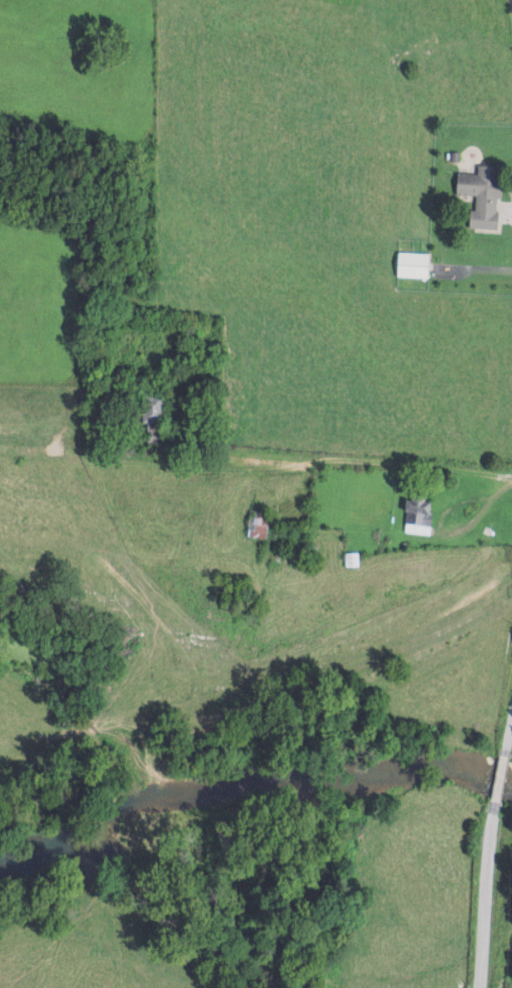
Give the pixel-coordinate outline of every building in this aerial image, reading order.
[(496,230),(497,198),(499,198),(500,165),(477,165),(477,173),(456,173),(455,195),(473,195),(473,210),(469,210),(469,229),(496,230)] [(427,254),(397,253),(396,276),(426,278),(427,254)] [(162,422),(162,395),(141,395),(142,422),(162,422)] [(403,533),(427,535),(430,500),(406,498),(403,533)]
